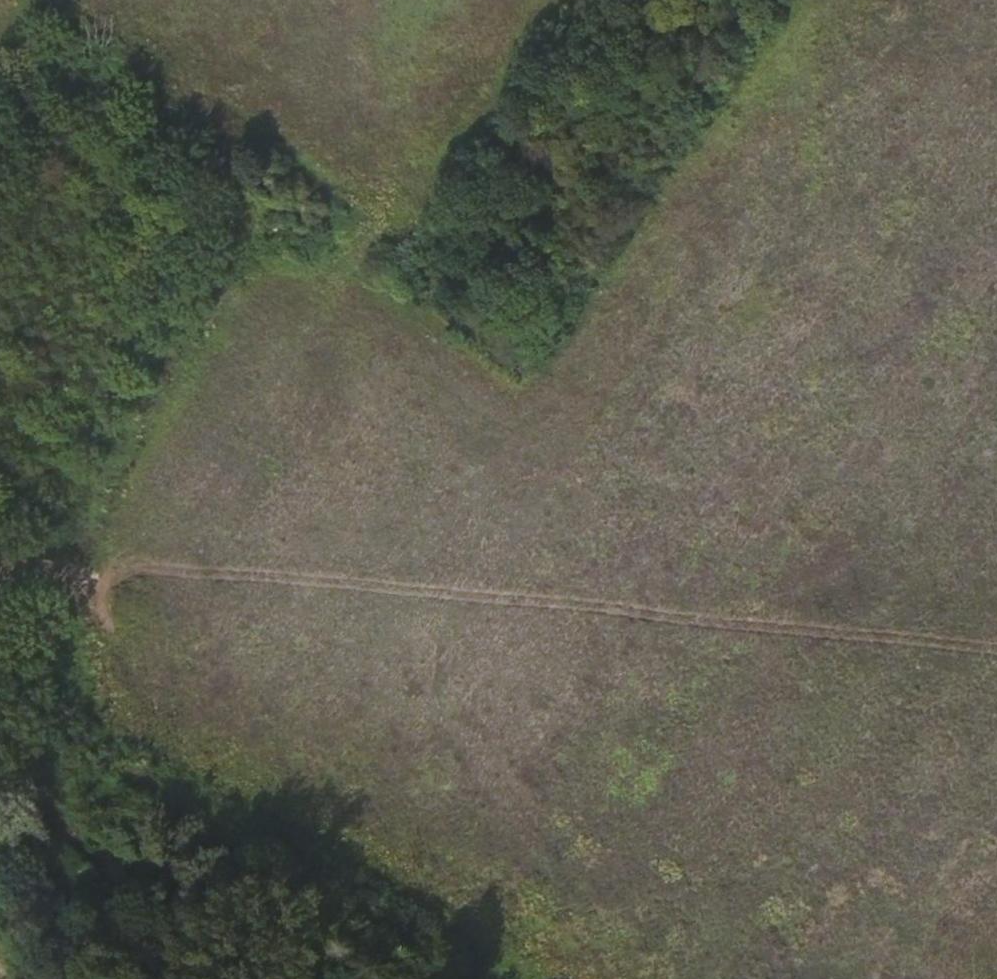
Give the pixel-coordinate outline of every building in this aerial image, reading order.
[(454,967),(446,978),(462,978),(465,974),(454,967)]
